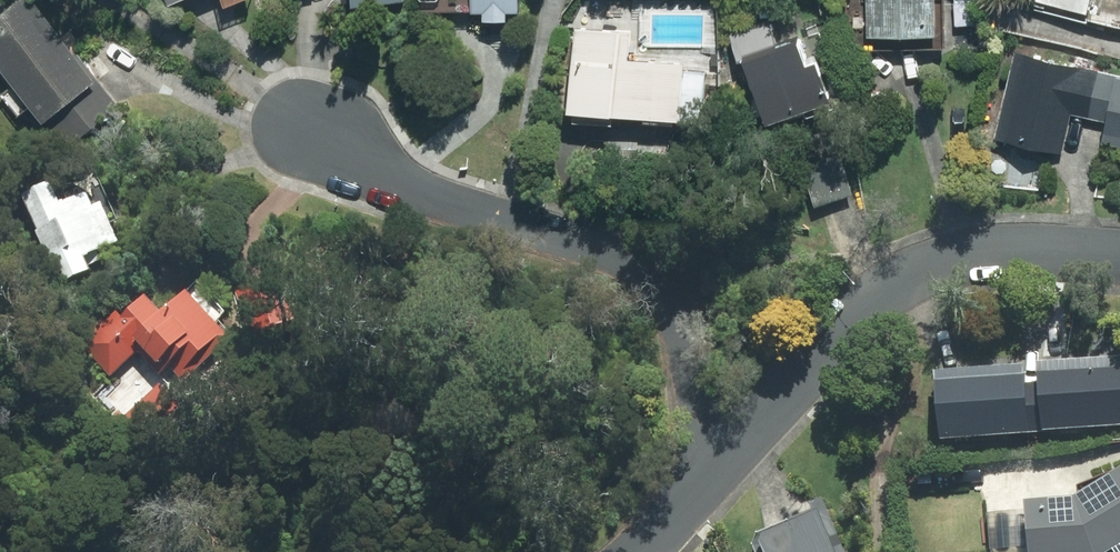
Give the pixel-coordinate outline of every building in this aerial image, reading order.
[(0,16),(0,70),(14,87),(3,96),(17,114),(29,105),(42,121),(49,116),(72,145),(120,106),(76,51),(72,53),(30,0),(20,0),(0,16)] [(222,10),(249,0),(219,0),(222,10)] [(482,24),(505,24),(505,14),(517,14),(517,0),(417,0),(417,12),(471,12),(471,14),(482,14),(482,24)] [(866,38),(900,38),(901,50),(943,50),(943,0),(866,0),(866,38)] [(1090,18),(1119,25),(1119,0),(1094,0),(1090,18)] [(741,64),(776,52),(764,19),(726,32),(738,65),(741,64)] [(574,26),(567,113),(701,124),(705,74),(682,72),(683,66),(627,62),(629,30),(574,26)] [(776,52),(741,64),(765,128),(829,105),(814,64),(804,68),(796,45),(776,52)] [(1089,119),(1099,73),(1014,53),(995,138),(1061,153),(1070,115),(1089,119)] [(1099,73),(1089,119),(1105,122),(1100,145),(1119,150),(1119,77),(1099,73)] [(815,206),(852,194),(831,130),(794,142),(815,206)] [(47,180),(18,193),(59,283),(90,270),(88,265),(100,259),(95,249),(117,240),(108,221),(115,218),(95,174),(63,189),(67,197),(57,202),(47,180)] [(115,309),(82,338),(111,369),(138,345),(160,368),(167,361),(181,376),(231,331),(219,318),(228,310),(196,276),(159,310),(143,293),(120,314),(115,309)] [(281,282),(236,290),(243,329),(288,320),(281,282)] [(1037,362),(1038,381),(1042,430),(1119,424),(1119,356),(1037,362)] [(939,439),(1024,432),(1020,382),(1019,364),(934,371),(939,439)] [(1042,430),(1038,381),(1020,382),(1024,432),(1042,430)] [(1028,551),(1102,551),(1111,547),(1119,541),(1119,466),(1073,496),(1025,499),(1025,509),(1028,546),(1028,551)] [(822,496),(809,502),(813,511),(756,534),(764,551),(846,551),(822,496)] [(1025,509),(986,513),(990,549),(1028,546),(1025,509)] [(1111,547),(1114,551),(1119,551),(1119,541),(1111,547)]
